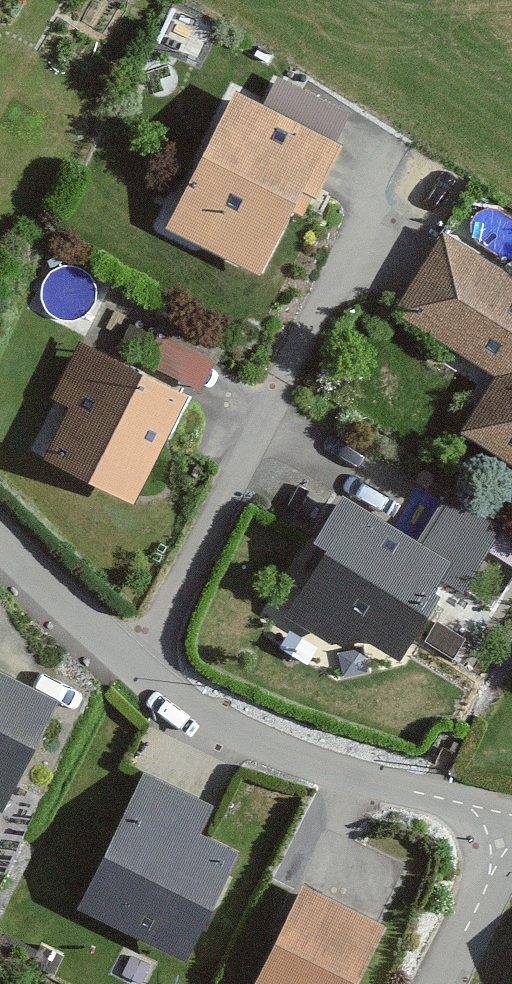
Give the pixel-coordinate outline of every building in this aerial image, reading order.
[(338,118),(267,84),(254,111),(222,96),(157,232),(252,277),(291,195),(305,202),(330,150),(324,147),(338,118)] [(485,379),(452,434),(511,471),(511,285),(436,238),(387,319),(485,379)] [(192,388),(202,364),(119,330),(109,354),(192,388)] [(123,509),(177,400),(72,349),(45,406),(60,413),(34,466),(123,509)] [(323,645),(355,639),(388,660),(428,598),(420,592),(430,577),(452,591),(489,533),(437,499),(409,543),(333,495),(262,607),(323,645)] [(47,709),(0,685),(0,803),(47,709)] [(206,812),(132,777),(69,910),(176,959),(226,853),(194,838),(206,812)] [(291,888),(249,983),(349,983),(375,924),(291,888)]
